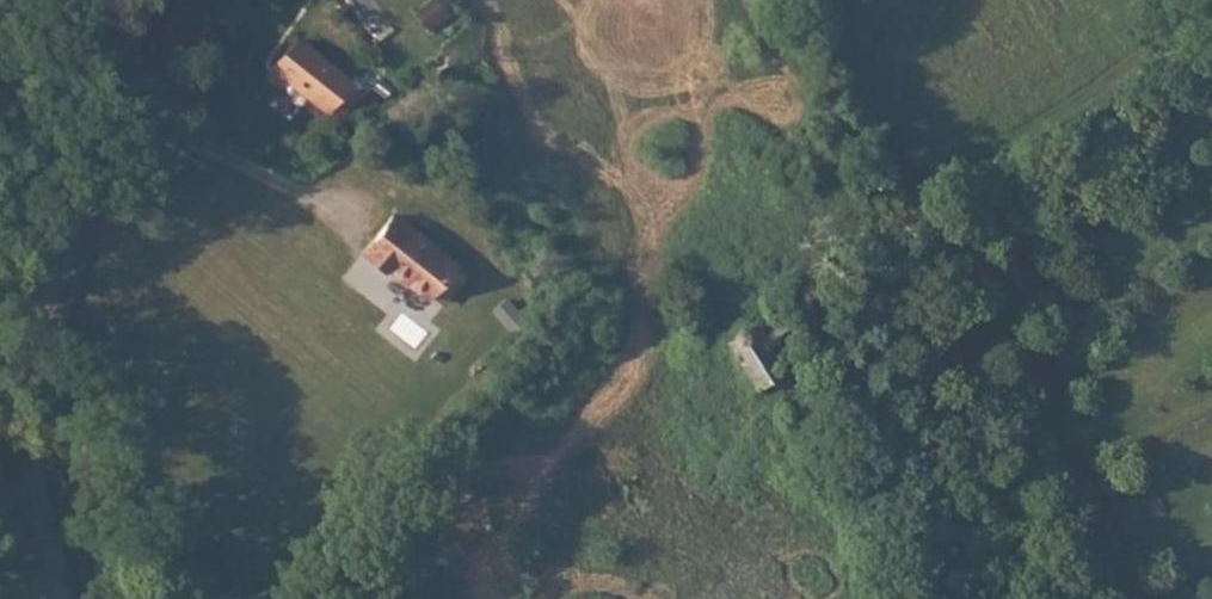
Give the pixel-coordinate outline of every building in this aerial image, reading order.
[(335,85),(336,84),(290,36),(264,61),(311,109),(312,107),(318,112),(341,91),(335,85)] [(427,333),(432,327),(453,306),(458,301),(402,245),(370,278),(427,333)] [(716,332),(704,335),(736,408),(767,394),(751,359),(778,347),(762,305),(716,332)]
